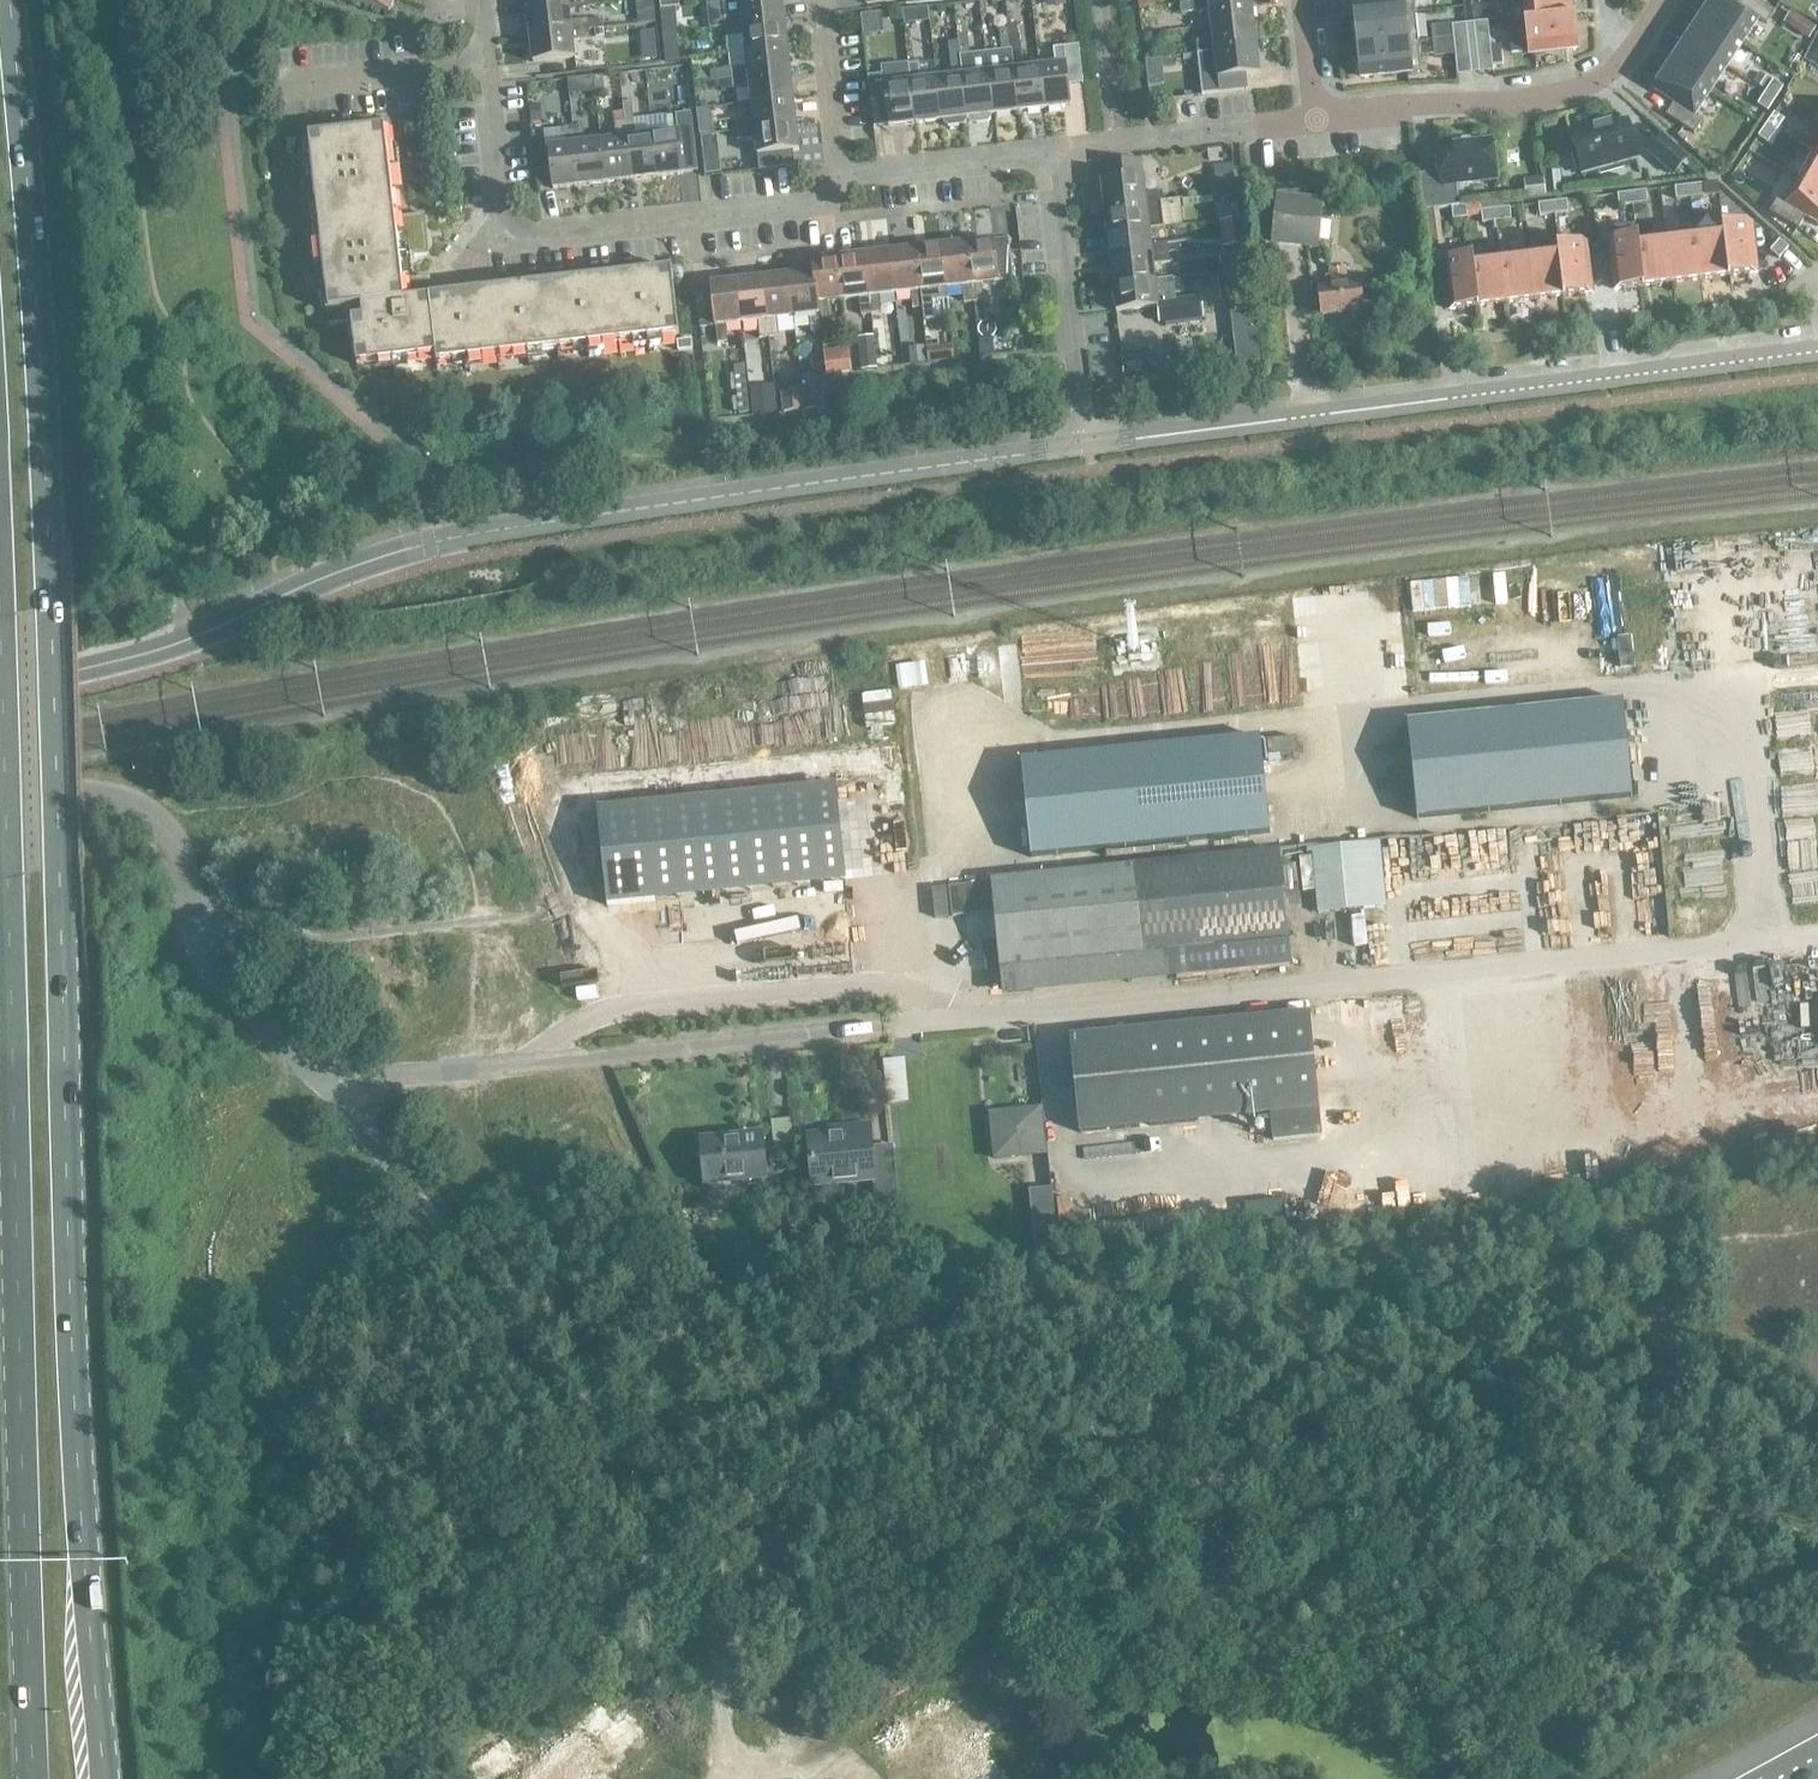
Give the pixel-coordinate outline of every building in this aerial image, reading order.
[(390,13),(394,0),(346,0),(390,13)] [(569,6),(569,0),(526,0),(527,11),(569,6)] [(680,7),(679,0),(660,0),(661,9),(680,7)] [(785,21),(782,0),(744,0),(740,0),(723,2),(726,28),(785,21)] [(1047,8),(1067,7),(1066,0),(1046,0),(1047,8)] [(1254,22),(1251,0),(1217,0),(1192,3),(1180,4),(1181,14),(1210,11),(1212,27),(1254,22)] [(1414,0),(1352,0),(1355,20),(1415,13),(1414,0)] [(1459,0),(1422,0),(1422,13),(1458,14),(1459,0)] [(1572,0),(1523,0),(1526,25),(1574,20),(1572,0)] [(1775,12),(1758,0),(1743,0),(1739,6),(1730,0),(1713,0),(1702,17),(1742,44),(1759,19),(1767,24),(1775,12)] [(589,30),(605,29),(604,18),(571,22),(569,6),(527,11),(530,37),(589,30)] [(663,35),(687,33),(687,32),(683,32),(680,7),(661,9),(661,10),(660,10),(663,35)] [(903,11),(905,25),(924,23),(922,9),(903,11)] [(1418,42),(1415,13),(1355,20),(1358,49),(1418,42)] [(1742,44),(1702,17),(1686,41),(1727,68),(1742,44)] [(1576,41),(1574,20),(1526,25),(1529,55),(1568,50),(1577,49),(1576,41)] [(746,52),(788,47),(785,21),(726,28),(727,38),(744,36),(746,52)] [(1198,54),(1257,48),(1254,22),(1212,27),(1214,42),(1197,44),(1198,54)] [(1489,34),(1488,22),(1473,24),(1475,36),(1489,34)] [(1800,31),(1809,38),(1816,28),(1806,22),(1800,31)] [(1468,37),(1466,25),(1452,26),(1453,38),(1468,37)] [(986,54),(970,55),(967,29),(957,30),(959,43),(967,118),(976,117),(977,124),(989,123),(992,119),(991,115),(993,115),(986,54)] [(589,30),(530,37),(533,63),(575,58),(573,42),(590,40),(589,30)] [(1019,112),(1010,37),(1009,30),(999,31),(1001,52),(986,54),(993,115),(1019,112)] [(687,33),(663,35),(666,63),(690,60),(687,33)] [(1490,46),(1489,34),(1475,36),(1476,48),(1490,46)] [(1044,109),(1040,67),(1024,69),(1020,36),(1010,37),(1019,112),(1044,109)] [(1471,70),(1468,37),(1453,38),(1457,72),(1471,70)] [(656,40),(638,42),(640,62),(658,60),(656,40)] [(1727,68),(1686,41),(1670,65),(1711,92),(1727,68)] [(1422,72),(1418,42),(1358,49),(1360,70),(1361,78),(1370,77),(1422,72)] [(960,126),(959,119),(967,118),(959,43),(949,44),(952,77),(937,79),(941,121),(944,121),(944,124),(948,127),(950,127),(960,126)] [(1040,67),(1044,109),(1071,106),(1068,85),(1083,84),(1079,45),(1053,48),(1055,65),(1040,67)] [(731,80),(790,73),(788,47),(746,52),(747,68),(730,70),(731,80)] [(1257,48),(1198,54),(1199,64),(1216,62),(1220,93),(1260,89),(1258,74),(1260,74),(1257,48)] [(941,121),(937,79),(921,81),(919,64),(909,65),(916,124),(941,121)] [(889,127),(916,124),(909,65),(882,68),(889,127)] [(1695,116),(1711,92),(1670,65),(1659,83),(1654,90),(1662,94),(1661,95),(1674,103),(1666,116),(1694,134),(1703,121),(1695,116)] [(752,103),(793,99),(790,73),(731,80),(733,90),(750,88),(752,103)] [(1767,91),(1773,82),(1760,73),(1754,83),(1767,91)] [(1775,100),(1783,88),(1773,81),(1773,82),(1767,91),(1765,93),(1775,100)] [(1767,112),(1775,100),(1765,93),(1757,105),(1767,112)] [(737,131),(796,124),(793,99),(752,103),(753,119),(736,121),(737,131)] [(623,104),(623,113),(631,180),(657,177),(652,136),(636,138),(632,103),(623,104)] [(529,106),(531,122),(543,121),(541,104),(529,106)] [(601,142),(606,183),(631,180),(623,113),(614,114),(617,140),(601,142)] [(1776,132),(1784,120),(1774,113),(1766,125),(1776,132)] [(652,136),(657,177),(683,174),(683,173),(698,171),(692,114),(666,117),(668,134),(652,136)] [(1638,159),(1627,120),(1572,135),(1576,152),(1572,154),(1577,172),(1581,170),(1582,175),(1638,159)] [(437,363),(679,336),(672,270),(430,298),(429,289),(420,283),(408,284),(408,280),(413,280),(410,257),(429,255),(424,215),(401,218),(390,121),(369,123),(370,130),(303,137),(323,311),(329,311),(342,309),(344,322),(344,323),(352,322),(357,365),(436,356),(437,363)] [(796,124),(737,131),(738,141),(756,139),(758,156),(799,151),(796,124)] [(1768,144),(1776,132),(1766,125),(1758,137),(1768,144)] [(573,127),(580,186),(606,183),(601,142),(585,143),(583,126),(573,127)] [(580,186),(573,127),(563,128),(565,146),(549,148),(553,189),(580,186)] [(1782,131),(1767,157),(1791,171),(1806,145),(1782,131)] [(717,136),(701,138),(703,151),(719,149),(717,136)] [(1673,175),(1688,159),(1663,137),(1648,153),(1673,175)] [(1458,206),(1456,185),(1496,180),(1495,171),(1502,170),(1500,149),(1493,150),(1492,141),(1437,147),(1440,174),(1421,176),(1425,210),(1458,206)] [(1814,154),(1800,179),(1817,189),(1817,156),(1814,154)] [(1105,208),(1164,202),(1162,192),(1145,194),(1141,160),(1102,165),(1104,182),(1102,182),(1105,208)] [(1220,165),(1222,185),(1235,184),(1233,164),(1220,165)] [(1800,179),(1785,204),(1777,200),(1769,213),(1799,229),(1806,217),(1817,223),(1817,189),(1800,179)] [(1705,197),(1704,185),(1689,186),(1691,198),(1705,197)] [(1691,198),(1689,186),(1675,188),(1676,200),(1691,198)] [(1648,204),(1646,192),(1632,193),(1633,205),(1648,204)] [(1633,205),(1632,193),(1618,195),(1619,207),(1633,205)] [(1318,247),(1323,202),(1278,197),(1273,242),(1318,247)] [(1107,234),(1149,229),(1164,228),(1162,212),(1183,210),(1182,200),(1164,202),(1105,208),(1107,234)] [(1569,213),(1567,201),(1553,203),(1554,215),(1569,213)] [(1554,215),(1553,203),(1538,205),(1540,217),(1554,215)] [(1468,219),(1466,206),(1452,208),(1453,220),(1468,219)] [(1511,220),(1510,208),(1495,210),(1497,222),(1511,220)] [(1497,222),(1495,210),(1481,212),(1483,224),(1497,222)] [(1243,246),(1241,220),(1220,222),(1223,248),(1243,246)] [(1757,264),(1753,225),(1723,229),(1729,277),(1750,274),(1758,273),(1757,264)] [(1110,260),(1170,254),(1188,252),(1187,241),(1151,245),(1149,229),(1107,234),(1110,260)] [(1729,277),(1723,229),(1695,232),(1700,280),(1729,277)] [(1700,280),(1695,232),(1666,235),(1672,284),(1700,280)] [(1672,284),(1666,235),(1637,239),(1643,287),(1672,284)] [(1643,287),(1637,239),(1608,242),(1612,281),(1613,281),(1614,290),(1622,289),(1622,290),(1643,287)] [(967,243),(974,302),(984,301),(982,284),(1014,281),(1009,241),(994,243),(994,240),(967,243)] [(1779,259),(1789,248),(1780,240),(1770,251),(1779,259)] [(942,246),(946,288),(948,288),(962,286),(964,304),(974,302),(967,243),(942,246)] [(1592,284),(1588,245),(1558,248),(1564,297),(1585,294),(1593,293),(1592,284)] [(948,288),(946,288),(942,246),(916,249),(923,308),(924,308),(925,321),(936,320),(934,301),(949,300),(948,288)] [(1564,297),(1558,248),(1530,252),(1535,300),(1564,297)] [(890,252),(895,294),(911,292),(913,309),(923,308),(916,249),(890,252)] [(895,294),(890,252),(864,255),(871,314),(881,313),(879,296),(895,294)] [(1535,300),(1530,252),(1501,255),(1507,304),(1535,300)] [(1113,286),(1155,281),(1153,265),(1171,263),(1170,254),(1110,260),(1113,286)] [(871,314),(864,255),(839,258),(844,300),(859,298),(861,315),(871,314)] [(1507,304),(1501,255),(1472,259),(1478,307),(1507,304)] [(844,300),(839,258),(812,261),(814,273),(818,303),(822,331),(829,331),(828,320),(829,319),(827,302),(844,300)] [(1478,307),(1472,259),(1443,262),(1447,301),(1448,301),(1449,310),(1457,309),(1457,310),(1478,307)] [(1377,314),(1374,294),(1364,295),(1362,283),(1348,285),(1345,267),(1325,270),(1327,288),(1318,289),(1321,315),(1348,312),(1349,318),(1377,314)] [(788,276),(793,317),(809,315),(811,333),(822,331),(818,303),(814,273),(788,276)] [(1250,274),(1228,277),(1231,300),(1232,308),(1254,305),(1250,274)] [(763,278),(769,337),(779,336),(777,319),(793,317),(788,276),(763,278)] [(737,281),(742,323),(758,321),(760,339),(769,337),(763,278),(737,281)] [(1155,281),(1113,286),(1116,312),(1158,307),(1163,306),(1165,322),(1203,317),(1201,298),(1175,301),(1174,295),(1173,279),(1155,281)] [(742,323),(737,281),(711,284),(717,343),(728,342),(726,325),(742,323)] [(344,322),(342,309),(329,311),(330,324),(344,322)] [(1234,335),(1257,332),(1254,309),(1231,311),(1234,335)] [(715,326),(714,314),(699,315),(701,328),(715,326)] [(988,337),(978,338),(979,356),(990,355),(988,337)] [(861,371),(877,369),(874,338),(858,339),(861,371)] [(693,350),(692,340),(677,342),(678,351),(693,350)] [(926,362),(924,345),(908,347),(910,364),(926,362)] [(927,362),(940,361),(938,345),(925,347),(927,362)] [(852,372),(850,353),(834,355),(836,374),(852,372)] [(963,380),(963,365),(935,364),(935,379),(963,380)] [(733,367),(739,415),(750,413),(745,366),(733,367)] [(802,391),(804,411),(825,409),(822,389),(802,391)] [(804,411),(802,391),(781,394),(783,413),(804,411)] [(754,417),(778,414),(775,394),(752,397),(754,417)] [(1619,700),(1404,722),(1414,818),(1629,796),(1619,700)] [(843,707),(842,735),(869,736),(871,708),(843,707)] [(758,729),(757,717),(708,720),(709,732),(758,729)] [(1271,833),(1261,737),(1022,761),(1032,858),(1271,833)] [(1298,753),(1297,737),(1266,741),(1267,757),(1298,753)] [(608,905),(655,900),(645,805),(598,810),(608,905)] [(1280,851),(991,880),(993,897),(994,912),(1000,971),(1003,998),(1292,968),(1280,851)] [(939,918),(994,912),(993,897),(991,883),(937,889),(939,918)] [(1361,909),(1362,934),(1384,933),(1382,907),(1361,909)] [(1000,969),(997,941),(983,943),(987,972),(1000,971),(1000,969)] [(1322,1136),(1310,1013),(1070,1036),(1079,1134),(1271,1115),(1273,1140),(1322,1136)] [(1041,1108),(989,1113),(994,1161),(1046,1156),(1041,1108)] [(838,1184),(873,1181),(868,1128),(822,1133),(823,1135),(811,1137),(815,1186),(813,1186),(815,1198),(820,1204),(834,1202),(840,1195),(838,1184)] [(702,1141),(706,1186),(766,1180),(762,1135),(702,1141)] [(1030,1191),(1035,1250),(1058,1248),(1052,1189),(1030,1191)] [(1498,1198),(1500,1211),(1522,1209),(1521,1195),(1498,1198)] [(518,1777),(512,1765),(485,1778),(514,1778),(518,1777)]
